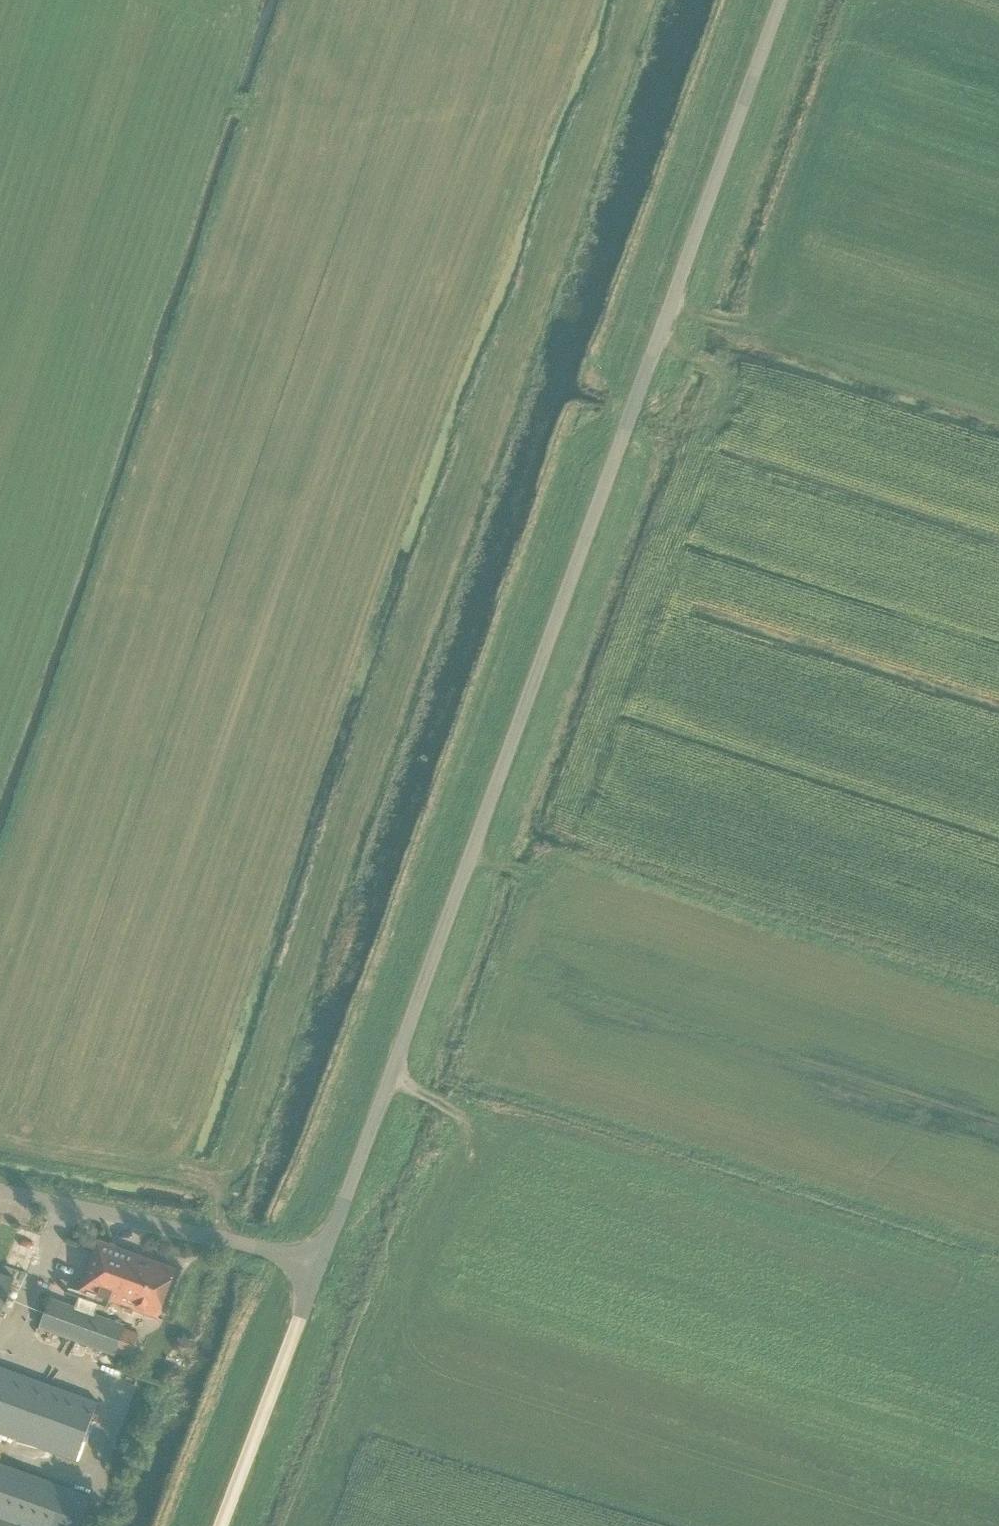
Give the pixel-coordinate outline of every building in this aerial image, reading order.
[(157,1318),(175,1270),(98,1241),(80,1290),(74,1307),(47,1297),(36,1327),(114,1355),(125,1326),(93,1314),(99,1297),(157,1318)] [(0,1274),(0,1314),(1,1314),(14,1279),(0,1274)] [(76,1461),(97,1403),(0,1367),(0,1433),(76,1461)] [(89,1495),(0,1463),(0,1525),(78,1525),(89,1495)]
